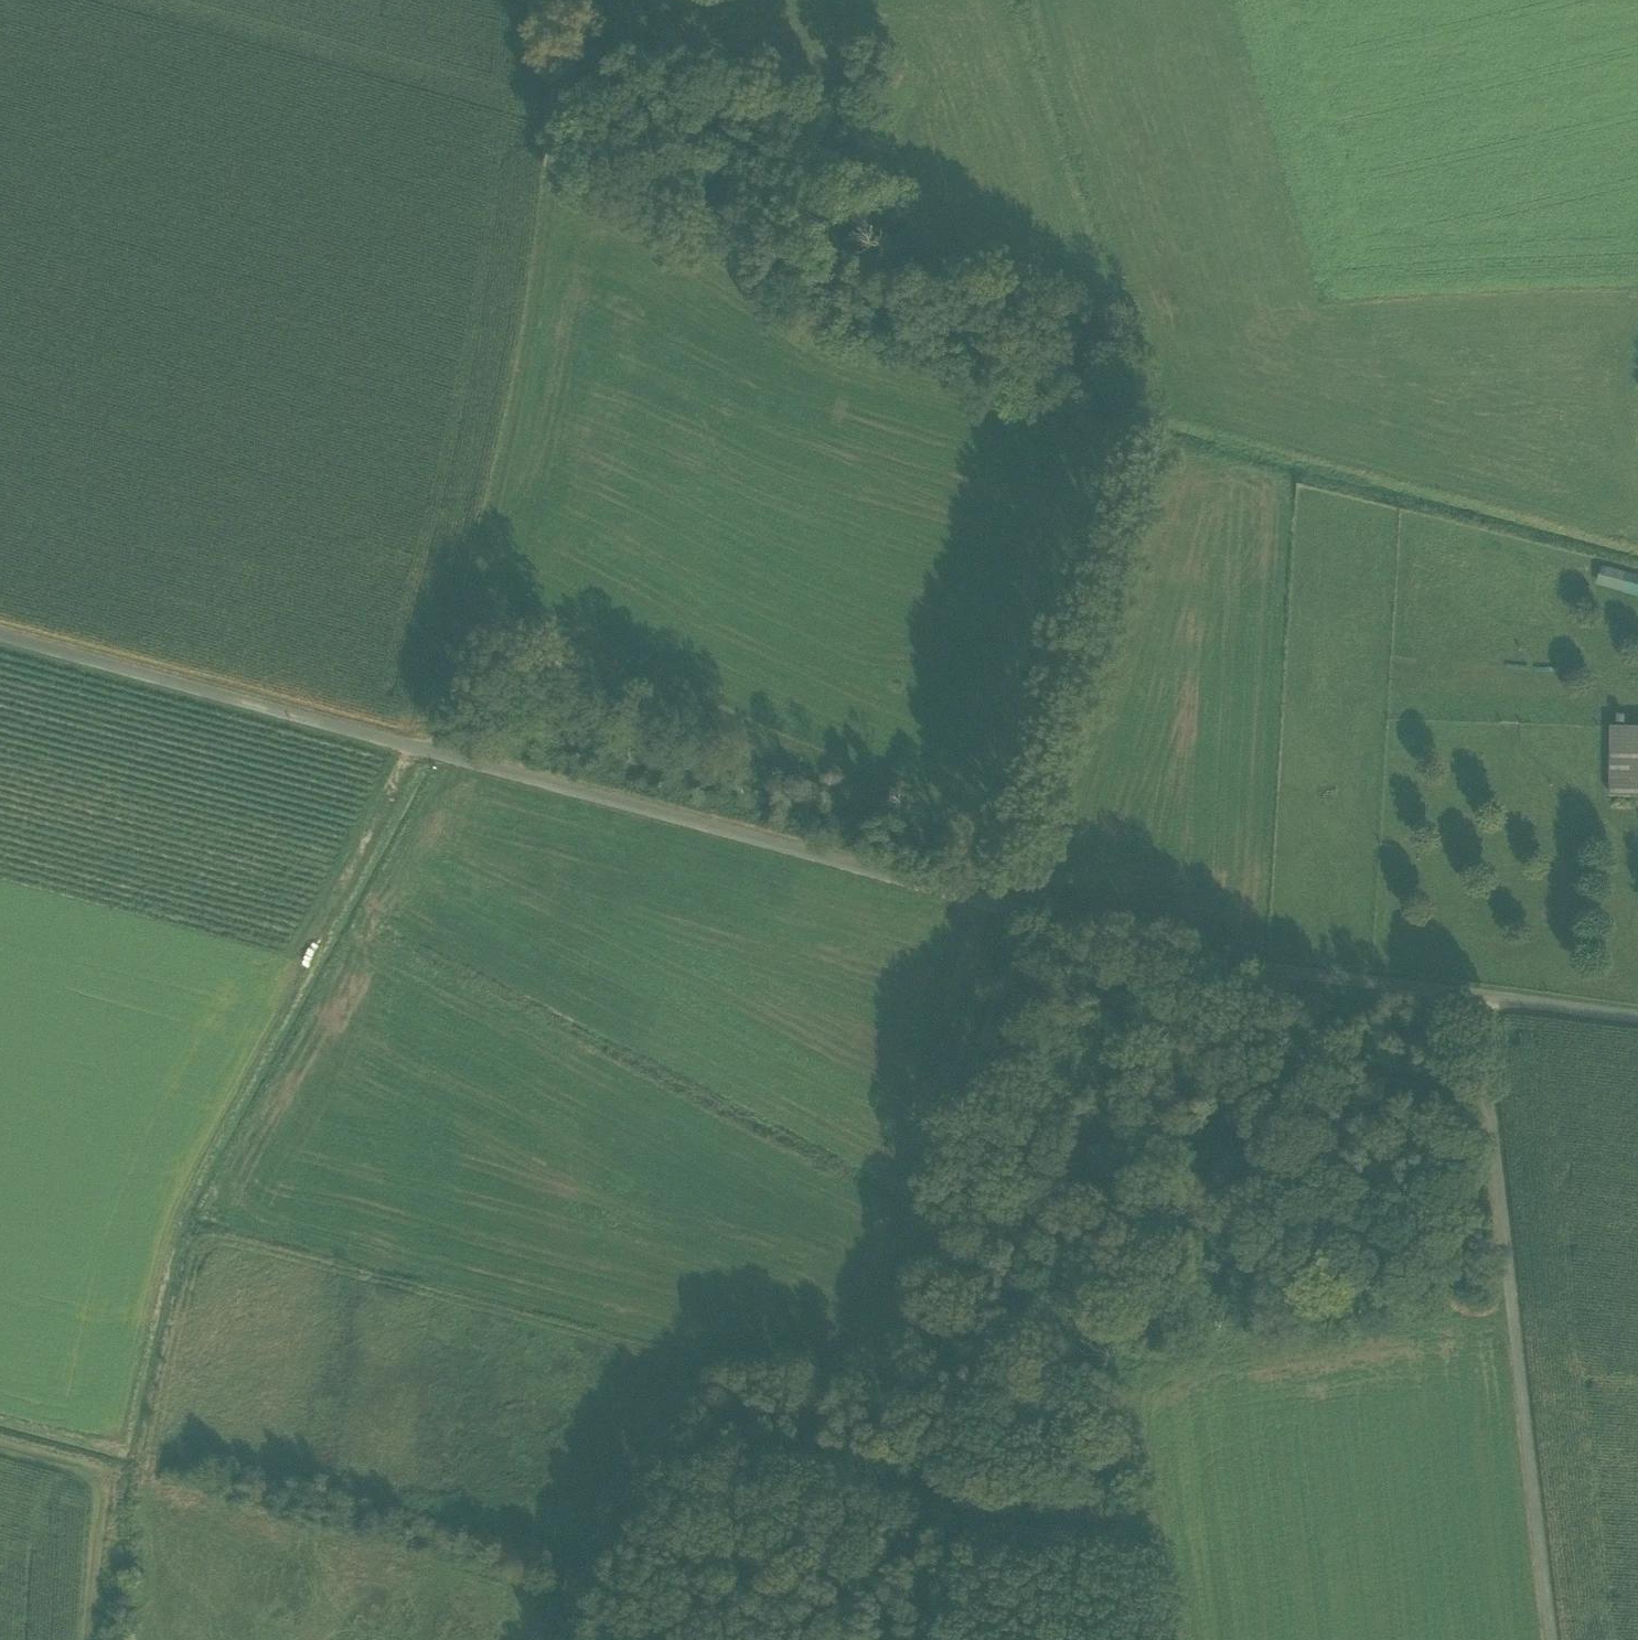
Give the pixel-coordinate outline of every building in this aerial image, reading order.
[(1637,595),(1637,594),(1637,574),(1597,562),(1592,582),(1637,595)] [(1612,727),(1611,797),(1637,798),(1637,728),(1612,727)]
